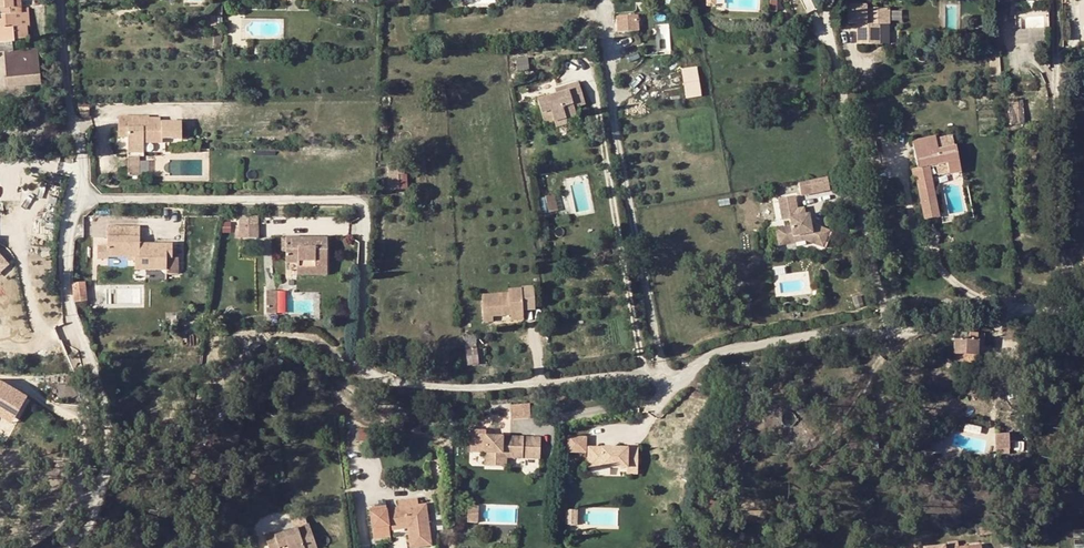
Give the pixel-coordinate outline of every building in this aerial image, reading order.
[(24,87),(23,76),(40,75),(38,49),(15,50),(14,39),(28,39),(26,11),(20,11),(19,0),(0,0),(0,9),(14,8),(14,13),(0,14),(0,52),(4,52),(7,89),(24,87)] [(846,3),(846,21),(855,21),(855,41),(877,41),(877,21),(887,21),(887,5),(864,5),(864,3),(846,3)] [(1009,5),(996,6),(996,19),(1010,18),(1009,5)] [(638,22),(635,22),(634,15),(617,16),(618,32),(639,30),(638,22)] [(659,52),(659,49),(656,26),(644,27),(647,53),(659,52)] [(688,98),(704,95),(698,65),(682,68),(688,98)] [(40,75),(23,76),(24,87),(41,86),(40,75)] [(567,85),(568,91),(558,94),(538,100),(542,112),(551,110),(554,121),(565,118),(576,114),(574,107),(585,104),(579,82),(567,85)] [(567,85),(557,89),(558,94),(568,91),(567,85)] [(542,112),(545,123),(554,121),(551,110),(542,112)] [(152,128),(141,128),(141,116),(118,117),(119,129),(128,129),(128,137),(128,147),(144,146),(144,143),(155,143),(156,138),(162,138),(182,138),(182,122),(162,123),(162,119),(152,119),(152,128)] [(152,119),(152,116),(141,116),(141,128),(152,128),(152,119)] [(556,127),(567,124),(565,118),(554,121),(556,127)] [(949,174),(961,171),(957,146),(955,133),(935,137),(913,142),(918,168),(920,178),(916,178),(923,211),(937,208),(929,166),(946,162),(949,174)] [(129,161),(129,175),(139,175),(139,161),(129,161)] [(398,174),(404,174),(403,165),(389,165),(390,189),(399,189),(398,174)] [(912,169),(914,179),(916,178),(920,178),(918,168),(912,169)] [(828,179),(812,182),(814,194),(830,191),(828,179)] [(812,182),(800,184),(802,196),(814,194),(812,182)] [(555,193),(546,196),(551,211),(559,209),(555,193)] [(811,224),(809,214),(805,215),(798,216),(797,209),(794,196),(779,199),(782,219),(790,217),(791,226),(776,229),(779,245),(796,241),(795,236),(804,234),(805,240),(816,244),(822,228),(811,224)] [(798,216),(805,215),(804,207),(797,209),(798,216)] [(937,208),(923,211),(925,219),(939,217),(937,208)] [(258,225),(239,225),(239,238),(259,237),(258,225)] [(135,257),(135,260),(135,269),(166,269),(166,257),(172,257),(172,244),(140,244),(140,226),(108,226),(109,246),(97,246),(97,259),(108,259),(108,257),(128,257),(135,257)] [(822,228),(816,244),(823,247),(829,231),(822,228)] [(315,270),(327,270),(327,238),(287,238),(287,262),(297,262),(297,267),(314,267),(315,270)] [(166,257),(166,269),(166,276),(179,276),(179,244),(172,244),(172,257),(166,257)] [(73,283),(75,302),(86,300),(85,285),(84,281),(73,283)] [(533,287),(521,288),(523,310),(536,308),(533,287)] [(523,310),(521,288),(509,289),(509,293),(483,294),(485,322),(493,321),(493,316),(511,315),(511,311),(523,310)] [(266,309),(276,309),(276,291),(266,291),(266,309)] [(511,320),(524,319),(523,310),(511,311),(511,315),(511,320)] [(977,354),(978,334),(971,333),(971,341),(967,340),(967,333),(955,333),(954,354),(977,354)] [(466,348),(477,347),(475,336),(464,338),(466,348)] [(477,347),(466,348),(468,365),(479,363),(477,347)] [(747,374),(749,384),(750,390),(764,388),(760,372),(747,374)] [(749,384),(747,374),(736,376),(738,386),(749,384)] [(0,383),(0,408),(16,417),(27,398),(1,383),(0,383)] [(531,416),(530,402),(511,404),(512,417),(531,416)] [(12,423),(16,417),(0,408),(0,416),(12,423)] [(202,408),(197,415),(204,419),(209,413),(202,408)] [(522,455),(540,456),(541,437),(486,433),(486,429),(471,428),(470,449),(485,450),(484,462),(506,464),(506,454),(522,455)] [(1009,434),(996,435),(998,450),(1010,449),(1009,434)] [(569,454),(587,455),(588,440),(570,438),(569,454)] [(878,442),(864,444),(865,451),(879,449),(878,442)] [(630,450),(629,452),(616,451),(616,453),(613,454),(613,451),(590,449),(588,468),(630,472),(630,470),(639,471),(641,451),(630,450)] [(629,478),(639,479),(639,471),(630,470),(630,472),(629,478)] [(406,522),(407,527),(410,545),(432,542),(427,504),(419,505),(418,498),(398,501),(399,507),(387,509),(387,505),(370,507),(375,538),(391,536),(390,529),(389,525),(406,522)] [(474,501),(473,517),(483,517),(484,501),(474,501)] [(288,547),(317,547),(309,524),(276,535),(274,531),(265,535),(270,547),(280,547),(287,545),(288,547)]
